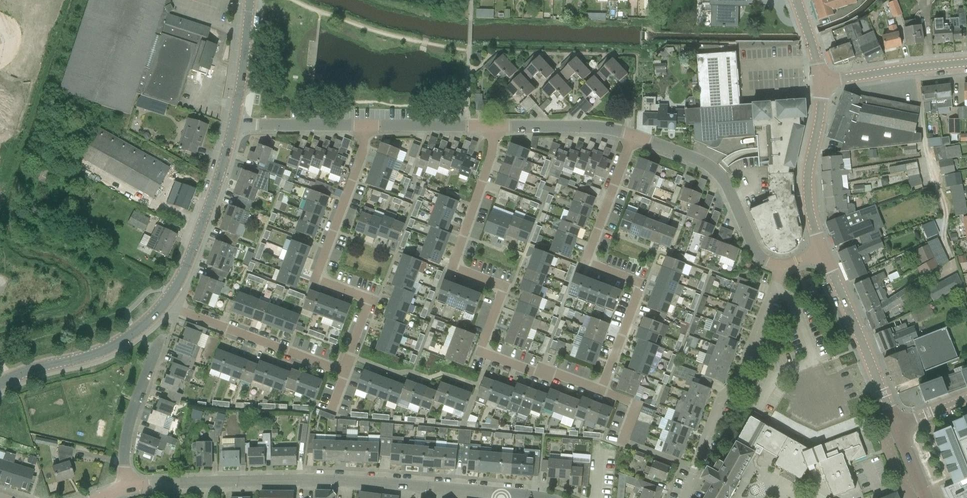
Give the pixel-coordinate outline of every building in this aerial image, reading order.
[(169,5),(170,0),(88,0),(59,92),(128,114),(135,93),(164,3),(169,5)] [(736,6),(748,6),(748,5),(747,5),(747,0),(703,0),(703,5),(705,5),(712,5),(712,11),(711,27),(738,27),(737,27),(737,19),(738,19),(736,19),(736,6)] [(819,20),(835,15),(834,10),(857,3),(856,0),(815,0),(812,1),(819,20)] [(902,15),(897,0),(888,0),(889,3),(894,18),(902,15)] [(169,5),(164,3),(135,93),(141,95),(141,96),(137,101),(135,106),(147,110),(150,99),(176,107),(189,70),(191,70),(200,41),(205,43),(206,39),(207,39),(210,29),(169,15),(169,14),(168,13),(173,10),(170,4),(169,5)] [(935,29),(936,43),(952,42),(952,40),(962,39),(961,30),(951,31),(951,24),(944,25),(943,19),(934,20),(935,29)] [(907,46),(923,43),(921,27),(917,27),(915,20),(904,22),(905,29),(907,46)] [(858,22),(852,24),(863,54),(867,62),(883,54),(874,31),(863,36),(861,32),(861,31),(858,22)] [(840,63),(863,54),(852,24),(844,27),(850,43),(830,50),(834,64),(836,64),(840,62),(840,63)] [(902,46),(899,37),(897,24),(888,27),(890,34),(882,36),(886,50),(902,46)] [(205,75),(215,46),(205,43),(200,41),(191,70),(196,72),(205,75)] [(688,109),(685,109),(685,110),(686,125),(686,126),(694,126),(694,132),(695,139),(694,140),(714,149),(717,148),(720,146),(723,139),(758,137),(755,137),(755,136),(754,113),(753,113),(753,104),(740,105),(736,52),(728,53),(697,55),(697,56),(698,75),(700,91),(701,109),(696,110),(688,110),(688,109)] [(490,67),(487,70),(495,79),(499,75),(503,71),(503,72),(504,74),(505,73),(507,76),(510,79),(516,73),(518,71),(506,58),(505,57),(503,55),(501,57),(498,54),(487,64),(490,67)] [(527,68),(524,72),(527,75),(531,79),(535,75),(539,72),(540,73),(539,73),(540,74),(541,74),(543,76),(546,80),(552,74),(555,72),(542,59),(540,56),(537,58),(534,55),(524,65),(527,68)] [(571,56),(560,66),(564,70),(561,73),(564,77),(567,80),(572,76),(575,73),(576,74),(577,76),(578,75),(580,78),(583,81),(589,75),(591,73),(578,60),(576,57),(574,60),(571,56)] [(607,57),(597,67),(600,71),(597,74),(601,78),(605,82),(609,78),(612,74),(613,75),(613,76),(614,77),(616,78),(620,82),(628,74),(615,61),(613,58),(610,61),(607,57)] [(513,82),(505,90),(508,93),(513,97),(517,93),(521,90),(521,91),(522,93),(523,92),(525,94),(528,98),(529,96),(536,90),(528,82),(531,79),(527,75),(525,78),(523,76),(521,74),(519,76),(516,73),(510,79),(513,82)] [(549,83),(542,90),(549,98),(553,94),(557,91),(558,91),(557,92),(558,93),(559,93),(561,95),(564,98),(572,91),(565,83),(567,80),(564,77),(561,79),(560,77),(557,75),(555,77),(552,74),(546,80),(549,83)] [(586,84),(578,91),(585,98),(586,99),(590,95),(593,92),(594,93),(594,94),(595,95),(596,95),(597,96),(601,100),(609,92),(602,85),(605,82),(601,78),(598,81),(596,78),(594,76),(591,78),(589,75),(583,81),(586,84)] [(692,82),(691,82),(691,85),(692,85),(693,88),(693,92),(695,92),(700,91),(698,75),(692,75),(692,82)] [(952,99),(950,85),(934,87),(937,111),(938,111),(938,109),(952,107),(951,99),(952,99)] [(923,102),(925,113),(937,111),(934,87),(921,88),(923,102)] [(840,152),(849,151),(904,145),(916,144),(922,143),(921,136),(921,134),(915,133),(920,107),(907,105),(907,104),(897,103),(891,102),(891,101),(890,101),(890,102),(884,100),(883,100),(877,99),(869,97),(868,97),(860,96),(859,98),(844,92),(844,93),(836,115),(835,116),(836,116),(828,137),(827,138),(843,144),(840,152)] [(475,111),(485,111),(485,100),(483,100),(483,95),(481,94),(476,94),(475,94),(475,111)] [(528,98),(524,101),(532,108),(536,104),(529,96),(528,98)] [(644,114),(644,125),(645,125),(645,123),(646,123),(652,123),(653,123),(657,123),(658,123),(658,126),(658,129),(668,129),(668,131),(675,131),(675,129),(676,130),(676,125),(686,125),(685,110),(676,110),(676,115),(667,115),(668,105),(656,105),(656,98),(645,97),(644,114)] [(585,98),(577,105),(581,109),(589,102),(586,99),(585,98)] [(753,104),(753,113),(754,113),(755,136),(755,137),(758,137),(760,162),(770,161),(770,175),(793,174),(795,169),(805,128),(804,118),(806,118),(807,118),(807,117),(806,114),(806,113),(806,110),(806,109),(806,105),(806,101),(806,100),(805,101),(801,101),(797,101),(796,101),(795,101),(795,100),(794,100),(788,101),(787,101),(787,102),(785,102),(781,102),(780,102),(777,102),(753,104)] [(524,101),(520,105),(521,106),(525,110),(527,112),(532,108),(524,101)] [(589,102),(581,109),(586,114),(593,107),(589,102)] [(959,119),(960,119),(966,119),(966,107),(959,107),(959,119)] [(624,108),(616,108),(616,116),(624,116),(624,108)] [(200,146),(207,125),(188,119),(185,128),(187,128),(184,140),(182,139),(179,148),(195,154),(197,145),(200,146)] [(960,134),(960,119),(959,119),(949,119),(949,134),(960,134)] [(170,168),(98,127),(80,157),(153,198),(170,168)] [(264,147),(271,149),(275,137),(267,137),(264,147)] [(941,139),(928,140),(929,149),(933,148),(942,146),(941,139)] [(397,160),(401,150),(382,143),(378,153),(397,160)] [(553,143),(549,154),(556,157),(552,167),(552,168),(549,175),(559,179),(560,178),(562,171),(563,168),(572,146),(571,146),(568,153),(559,150),(561,146),(560,146),(553,143)] [(293,151),(287,166),(297,170),(307,144),(304,152),(295,148),(296,144),(295,144),(294,147),(293,151)] [(307,144),(297,170),(298,170),(299,166),(309,170),(319,144),(318,144),(316,152),(306,148),(307,144)] [(319,144),(309,170),(311,166),(320,170),(330,144),(327,152),(318,148),(319,144)] [(330,144),(320,170),(321,170),(330,173),(331,174),(340,148),(339,152),(329,148),(330,145),(330,144)] [(511,144),(508,154),(526,161),(530,151),(527,150),(511,144)] [(942,146),(933,148),(936,162),(939,161),(957,158),(955,146),(954,144),(950,145),(942,146)] [(248,159),(259,163),(257,169),(267,173),(270,174),(270,173),(283,178),(284,175),(286,168),(274,163),(268,161),(272,150),(271,149),(264,147),(259,145),(256,154),(251,152),(248,159)] [(416,167),(413,174),(424,178),(426,171),(428,167),(436,145),(433,153),(423,149),(425,145),(424,145),(423,147),(416,167)] [(436,145),(428,167),(438,171),(439,167),(447,145),(444,153),(435,149),(436,145)] [(447,145),(439,167),(449,171),(450,171),(451,167),(459,145),(456,153),(450,151),(446,149),(448,145),(447,145)] [(459,145),(451,167),(461,171),(469,149),(467,153),(461,151),(458,149),(459,145)] [(572,146),(563,168),(573,171),(575,169),(583,146),(580,153),(575,151),(571,150),(572,146)] [(583,146),(575,169),(585,173),(595,146),(592,154),(582,150),(584,146),(583,146)] [(585,173),(584,175),(594,179),(595,175),(605,150),(603,154),(594,150),(595,146),(585,173)] [(331,174),(328,179),(339,183),(341,177),(349,156),(347,159),(338,156),(341,148),(340,148),(331,174)] [(461,171),(459,174),(470,178),(473,170),(477,172),(480,162),(476,161),(477,160),(478,157),(474,155),(472,155),(473,151),(469,150),(469,149),(461,171)] [(605,150),(595,175),(606,179),(614,158),(613,158),(612,161),(602,158),(605,150)] [(876,150),(869,151),(870,159),(877,158),(876,150)] [(843,170),(847,170),(851,170),(849,151),(840,152),(824,154),(824,158),(822,159),(824,172),(823,173),(843,171),(843,170)] [(397,160),(378,153),(374,164),(393,171),(397,160)] [(508,154),(504,164),(522,171),(528,173),(529,174),(530,174),(534,164),(532,163),(526,161),(508,154)] [(640,158),(636,169),(655,176),(659,165),(640,158)] [(953,161),(939,164),(941,175),(955,172),(954,167),(958,166),(957,160),(953,161)] [(905,165),(906,171),(919,168),(917,162),(905,165)] [(393,171),(374,164),(370,174),(394,183),(389,181),(393,171)] [(504,164),(500,174),(518,181),(522,171),(504,164)] [(30,178),(39,182),(44,169),(35,165),(30,178)] [(260,190),(267,173),(257,169),(251,166),(249,172),(243,170),(238,182),(259,190),(259,189),(260,190)] [(919,168),(906,171),(908,177),(920,175),(919,168)] [(636,169),(632,179),(656,188),(660,178),(655,176),(636,169)] [(848,176),(847,170),(843,170),(843,171),(823,173),(823,175),(822,177),(823,185),(822,185),(822,186),(841,184),(840,176),(848,176)] [(394,183),(370,174),(367,184),(385,191),(391,193),(394,183)] [(500,174),(496,185),(514,192),(518,181),(500,174)] [(750,210),(749,211),(758,232),(758,231),(761,230),(765,239),(762,240),(763,242),(763,244),(764,245),(765,246),(767,248),(768,249),(769,250),(775,248),(777,253),(777,254),(779,254),(780,254),(782,254),(784,254),(786,254),(787,253),(789,253),(791,252),(792,251),(794,250),(795,249),(796,248),(798,247),(797,246),(795,241),(801,239),(802,239),(802,238),(803,236),(803,235),(803,233),(803,232),(803,230),(802,229),(802,227),(799,228),(797,218),(800,218),(794,196),(791,196),(791,186),(794,186),(794,174),(793,174),(770,175),(769,175),(770,192),(773,192),(773,197),(768,199),(769,202),(754,210),(751,212),(750,210)] [(957,186),(954,174),(944,175),(947,188),(950,187),(957,186)] [(909,181),(910,188),(922,185),(921,178),(909,181)] [(632,179),(628,189),(647,196),(653,198),(656,188),(632,179)] [(316,183),(314,188),(324,192),(327,185),(317,181),(316,183)] [(697,207),(697,206),(707,181),(703,190),(697,188),(697,189),(698,189),(697,193),(684,188),(680,201),(688,204),(686,207),(690,209),(691,204),(697,207)] [(254,202),(259,190),(238,182),(234,194),(239,196),(237,202),(251,207),(253,201),(254,202)] [(826,198),(846,196),(846,197),(850,196),(849,191),(842,191),(841,184),(822,186),(823,186),(824,195),(826,196),(826,198)] [(187,211),(195,190),(182,185),(177,195),(171,192),(167,203),(187,211)] [(327,185),(324,192),(325,192),(334,196),(338,197),(341,190),(337,189),(328,185),(327,185)] [(545,185),(543,190),(554,194),(554,192),(556,187),(553,186),(552,188),(545,185)] [(854,194),(865,192),(871,191),(871,185),(865,186),(865,185),(853,187),(854,194)] [(950,187),(951,193),(964,191),(963,185),(957,186),(950,187)] [(404,198),(404,197),(406,191),(408,188),(403,186),(400,194),(399,193),(398,196),(404,198)] [(590,188),(589,192),(597,195),(599,196),(601,190),(591,186),(590,188)] [(330,197),(306,188),(302,198),(308,201),(326,207),(330,197)] [(508,201),(509,198),(511,194),(500,190),(497,197),(508,201)] [(415,194),(406,191),(404,197),(412,200),(415,194)] [(578,191),(574,202),(592,209),(596,198),(578,191)] [(965,197),(964,191),(951,193),(952,199),(965,197)] [(455,212),(459,202),(440,195),(436,205),(455,212)] [(678,196),(674,195),(670,205),(675,206),(678,196)] [(847,204),(846,197),(846,196),(826,198),(828,212),(834,212),(835,213),(836,213),(837,219),(856,212),(855,206),(852,204),(847,204)] [(698,221),(704,223),(714,197),(710,206),(704,204),(704,205),(705,205),(703,209),(697,206),(697,207),(691,204),(690,209),(687,217),(694,220),(693,224),(696,225),(698,221)] [(966,203),(965,197),(952,199),(953,205),(966,203)] [(326,207),(308,201),(304,211),(322,218),(326,207)] [(408,209),(410,204),(402,201),(400,206),(408,209)] [(230,205),(225,217),(240,223),(246,225),(251,213),(249,212),(251,207),(237,202),(235,207),(230,205)] [(570,212),(588,219),(592,209),(574,202),(570,212)] [(966,209),(966,203),(953,205),(954,211),(966,209)] [(455,212),(436,205),(433,215),(451,222),(455,212)] [(876,205),(856,212),(837,219),(830,221),(829,221),(830,221),(826,223),(835,247),(852,240),(852,239),(866,235),(870,242),(882,237),(879,228),(874,230),(869,218),(879,214),(876,205)] [(921,213),(918,206),(905,210),(908,218),(921,213)] [(356,229),(356,231),(366,235),(373,217),(374,213),(375,210),(365,207),(364,209),(363,213),(362,213),(358,225),(356,229)] [(954,211),(956,217),(966,215),(966,210),(966,209),(954,211)] [(150,219),(134,211),(127,223),(144,231),(150,219)] [(319,228),(322,218),(304,211),(300,221),(319,228)] [(619,229),(629,233),(636,215),(626,211),(619,229)] [(570,212),(566,222),(581,228),(585,229),(588,219),(570,212)] [(495,235),(502,217),(491,213),(484,231),(495,235)] [(711,239),(721,213),(717,222),(711,220),(711,221),(712,221),(710,225),(704,223),(698,221),(696,225),(693,233),(701,236),(700,240),(703,241),(705,237),(711,239)] [(451,222),(433,215),(429,226),(447,232),(451,222)] [(629,233),(640,237),(647,219),(636,215),(629,233)] [(236,235),(240,223),(225,217),(221,230),(226,232),(224,237),(238,242),(240,237),(236,235)] [(373,217),(366,235),(376,239),(378,235),(383,221),(380,219),(379,219),(373,217)] [(383,221),(378,235),(388,239),(395,221),(385,217),(383,221)] [(502,217),(495,235),(505,239),(507,235),(512,221),(502,217)] [(512,221),(507,235),(517,239),(524,221),(514,217),(512,221)] [(640,237),(650,241),(657,223),(647,219),(640,237)] [(319,228),(300,221),(296,231),(315,238),(319,228)] [(395,221),(388,239),(398,243),(405,225),(395,221)] [(534,225),(524,221),(517,239),(527,243),(534,225)] [(558,231),(577,238),(581,228),(566,222),(563,221),(562,221),(558,231)] [(934,221),(922,226),(927,239),(939,234),(934,221)] [(650,241),(660,245),(667,226),(657,223),(650,241)] [(152,250),(166,257),(177,235),(156,225),(150,238),(146,247),(152,250)] [(451,234),(447,232),(429,226),(432,227),(428,237),(447,244),(451,234)] [(677,230),(667,226),(660,245),(670,249),(677,230)] [(716,260),(727,229),(724,239),(718,236),(718,237),(717,241),(711,239),(705,237),(703,241),(700,249),(714,254),(712,258),(716,260)] [(735,262),(740,250),(728,245),(729,241),(730,242),(730,241),(724,239),(728,229),(727,229),(716,260),(720,261),(721,257),(735,263),(735,262)] [(555,241),(573,248),(577,238),(558,231),(555,241)] [(212,253),(227,258),(232,247),(236,248),(238,242),(224,237),(222,242),(216,240),(212,253)] [(424,247),(443,254),(447,244),(428,237),(424,247)] [(838,253),(839,254),(847,273),(850,280),(850,281),(852,280),(867,274),(863,265),(871,261),(868,254),(878,249),(877,246),(882,244),(880,239),(875,241),(856,249),(855,246),(838,253)] [(293,241),(289,251),(307,258),(311,248),(293,241)] [(555,241),(551,252),(569,259),(573,248),(555,241)] [(421,258),(439,265),(443,254),(424,247),(419,245),(415,256),(421,258)] [(922,263),(934,258),(928,245),(916,250),(922,263)] [(532,259),(550,266),(554,256),(536,249),(532,259)] [(303,268),(307,258),(289,251),(285,261),(303,268)] [(224,265),(227,258),(212,253),(207,265),(213,267),(211,272),(225,278),(225,277),(227,278),(232,268),(224,265)] [(404,255),(400,265),(418,272),(422,273),(426,263),(422,262),(404,255)] [(959,264),(966,262),(965,255),(958,257),(959,264)] [(667,257),(663,267),(682,274),(686,264),(667,257)] [(250,263),(251,261),(252,260),(246,258),(243,264),(249,267),(250,263)] [(550,266),(532,259),(528,270),(546,277),(550,266)] [(248,270),(253,272),(256,262),(252,260),(248,270)] [(285,261),(281,271),(300,278),(303,268),(285,261)] [(743,265),(745,268),(748,269),(750,267),(752,265),(750,262),(748,261),(745,262),(743,265)] [(400,265),(396,275),(414,282),(418,272),(400,265)] [(663,267),(659,277),(678,284),(682,274),(663,267)] [(296,289),(300,278),(281,271),(281,272),(277,270),(273,280),(278,281),(277,282),(296,289)] [(546,277),(528,270),(524,280),(542,287),(546,277)] [(223,283),(225,278),(211,272),(209,278),(203,276),(198,288),(213,294),(218,281),(223,283)] [(854,285),(860,298),(882,288),(885,286),(882,280),(887,278),(884,273),(868,279),(854,285)] [(576,274),(568,294),(578,297),(585,278),(584,279),(581,277),(582,276),(581,276),(581,277),(577,275),(577,274),(576,274)] [(396,275),(392,286),(396,287),(410,292),(414,282),(396,275)] [(263,285),(265,280),(257,277),(255,282),(263,285)] [(659,277),(656,287),(674,295),(678,284),(659,277)] [(585,278),(578,297),(587,301),(595,281),(594,281),(594,282),(590,281),(591,280),(590,280),(590,281),(586,279),(586,278),(585,278)] [(754,283),(739,278),(737,284),(740,284),(736,294),(733,293),(732,293),(754,302),(758,292),(758,291),(752,289),(754,283)] [(542,287),(524,280),(520,290),(538,297),(543,298),(544,299),(548,289),(542,287)] [(446,281),(445,281),(437,300),(447,304),(455,285),(446,281)] [(595,281),(587,301),(596,304),(597,304),(604,285),(603,284),(603,285),(600,284),(600,283),(599,283),(599,284),(595,282),(595,281)] [(948,293),(942,282),(928,290),(934,301),(948,293)] [(456,307),(464,288),(455,285),(447,304),(456,307)] [(604,285),(597,304),(605,307),(606,308),(613,288),(612,288),(612,289),(609,288),(609,287),(608,287),(604,286),(604,285)] [(396,287),(392,297),(411,304),(415,294),(410,292),(396,287)] [(656,287),(652,298),(670,305),(676,306),(679,297),(674,295),(656,287)] [(888,300),(866,314),(873,331),(888,325),(884,313),(914,294),(910,287),(888,300)] [(194,300),(209,306),(214,308),(219,296),(198,288),(194,300)] [(465,311),(472,291),(464,288),(456,307),(465,311)] [(613,288),(606,308),(615,311),(623,292),(622,291),(621,292),(618,291),(618,290),(617,291),(613,289),(614,288),(613,288)] [(866,313),(866,314),(888,300),(886,297),(887,294),(885,290),(882,289),(882,288),(860,298),(865,311),(866,311),(867,313),(866,313)] [(303,309),(313,313),(320,294),(310,290),(303,309)] [(524,292),(520,302),(539,309),(543,298),(538,297),(520,290),(524,292)] [(475,314),(482,295),(481,295),(472,291),(465,311),(475,314)] [(236,302),(232,312),(242,316),(249,297),(239,293),(236,302)] [(751,310),(754,302),(732,293),(729,303),(747,310),(750,312),(751,311),(751,310)] [(313,313),(324,317),(331,298),(320,294),(313,313)] [(242,316),(253,319),(259,301),(249,297),(242,316)] [(392,297),(388,307),(407,314),(408,312),(413,314),(416,307),(411,305),(411,304),(392,297)] [(321,323),(331,327),(341,302),(331,298),(324,317),(321,323)] [(652,298),(648,308),(667,315),(670,305),(652,298)] [(231,314),(232,312),(236,302),(229,300),(225,312),(231,314)] [(263,323),(270,305),(259,301),(253,319),(263,323)] [(428,311),(431,303),(426,301),(423,309),(428,311)] [(351,306),(341,302),(331,327),(342,331),(351,306)] [(535,319),(539,309),(520,302),(516,312),(535,319)] [(725,314),(743,321),(745,315),(747,310),(729,303),(725,314)] [(929,304),(911,313),(916,323),(935,315),(929,304)] [(263,323),(273,327),(280,308),(270,305),(263,323)] [(388,307),(385,318),(388,319),(403,325),(407,326),(408,327),(412,316),(407,314),(388,307)] [(283,331),(290,312),(280,308),(273,327),(283,331)] [(566,308),(563,316),(564,316),(567,317),(568,314),(572,316),(574,316),(576,312),(574,311),(570,310),(570,309),(566,308)] [(721,324),(739,331),(743,321),(725,314),(717,311),(714,321),(721,324)] [(290,312),(283,331),(293,335),(295,330),(297,325),(301,316),(290,312)] [(516,312),(513,322),(531,329),(535,319),(516,312)] [(592,317),(588,328),(606,335),(610,324),(592,317)] [(644,317),(640,328),(659,335),(663,324),(644,317)] [(388,319),(384,329),(403,336),(407,326),(403,325),(388,319)] [(417,326),(416,329),(426,333),(430,323),(423,320),(421,327),(417,326)] [(717,334),(735,341),(739,331),(721,324),(714,321),(710,332),(714,333),(717,334)] [(513,322),(509,332),(533,341),(527,339),(531,329),(513,322)] [(896,328),(875,335),(878,344),(915,330),(914,326),(913,327),(913,326),(908,328),(906,324),(902,326),(896,328)] [(179,339),(181,340),(198,346),(203,334),(205,334),(207,329),(195,325),(193,330),(187,328),(184,336),(186,337),(184,341),(179,339)] [(457,328),(453,338),(472,345),(476,335),(469,332),(457,328)] [(602,345),(606,335),(588,328),(584,338),(602,345)] [(640,328),(637,338),(640,339),(655,345),(659,335),(640,328)] [(885,359),(884,359),(895,387),(896,387),(915,380),(916,379),(924,376),(923,373),(952,361),(946,345),(952,342),(946,328),(940,330),(928,335),(918,339),(903,345),(894,348),(896,355),(886,359),(885,359)] [(384,329),(381,340),(399,346),(403,336),(384,329)] [(915,330),(878,344),(882,353),(894,348),(903,345),(918,339),(915,330)] [(533,341),(509,332),(505,343),(529,352),(533,341)] [(717,334),(714,333),(713,338),(719,340),(717,346),(735,353),(738,343),(739,344),(739,342),(735,341),(717,334)] [(539,344),(543,345),(548,347),(551,339),(546,337),(545,340),(541,339),(539,344)] [(449,348),(449,349),(468,356),(472,345),(453,338),(449,348)] [(602,345),(584,338),(580,348),(599,355),(602,345)] [(640,339),(636,350),(655,356),(658,346),(655,345),(640,339)] [(178,343),(175,351),(180,353),(184,355),(182,360),(194,365),(196,359),(201,347),(198,346),(181,340),(180,344),(178,343)] [(381,340),(377,350),(395,357),(399,346),(381,340)] [(413,340),(411,345),(416,346),(415,350),(418,351),(419,352),(422,343),(417,342),(413,340)] [(558,341),(558,343),(555,350),(557,351),(562,353),(566,343),(558,341)] [(717,346),(711,344),(707,354),(713,356),(731,363),(735,353),(717,346)] [(580,348),(576,359),(595,365),(599,355),(580,348)] [(449,349),(445,359),(464,366),(468,356),(449,349)] [(221,372),(228,354),(218,350),(211,368),(212,368),(210,374),(219,377),(221,372)] [(636,350),(633,360),(651,367),(655,356),(636,350)] [(238,358),(228,354),(221,372),(231,376),(238,358)] [(731,363),(713,356),(707,354),(703,364),(709,366),(727,373),(729,369),(731,363)] [(238,358),(231,376),(229,382),(235,384),(237,378),(242,380),(248,361),(238,358)] [(172,372),(170,377),(182,381),(185,382),(190,384),(195,371),(192,370),(194,365),(182,360),(180,366),(174,363),(170,372),(172,372)] [(633,360),(629,370),(643,375),(647,377),(651,367),(633,360)] [(259,365),(248,361),(242,380),(252,384),(259,365)] [(260,362),(259,365),(252,384),(251,386),(261,390),(270,365),(260,362)] [(271,394),(274,388),(280,369),(270,365),(261,390),(271,394)] [(696,372),(691,370),(678,365),(675,371),(695,378),(696,372)] [(919,386),(925,403),(948,394),(948,393),(946,390),(952,388),(953,391),(953,392),(961,389),(966,387),(966,365),(953,370),(955,373),(947,376),(942,378),(919,386)] [(727,373),(709,366),(705,376),(724,383),(724,382),(727,373)] [(291,373),(280,369),(274,388),(284,392),(291,373)] [(292,369),(291,373),(284,392),(286,388),(295,392),(302,373),(292,369)] [(625,369),(621,379),(639,386),(643,375),(629,370),(625,369)] [(364,371),(357,389),(367,393),(374,375),(364,371)] [(684,391),(707,400),(711,389),(699,384),(700,380),(695,378),(675,371),(673,376),(687,381),(685,385),(691,387),(689,393),(684,391)] [(295,392),(306,396),(313,377),(302,373),(295,392)] [(165,379),(162,387),(171,390),(169,396),(181,400),(183,394),(178,392),(182,381),(170,377),(166,374),(166,375),(168,376),(167,379),(165,379)] [(374,375),(367,393),(378,397),(384,378),(374,375)] [(323,381),(313,377),(306,396),(316,399),(323,381)] [(384,378),(378,397),(388,400),(395,382),(384,378)] [(485,378),(476,402),(486,405),(488,400),(495,382),(485,378)] [(621,379),(617,389),(635,396),(639,386),(621,379)] [(405,386),(400,399),(410,402),(417,384),(407,380),(405,386)] [(395,382),(388,400),(398,404),(400,399),(405,386),(395,382)] [(495,382),(488,400),(498,404),(505,385),(495,382)] [(438,392),(434,401),(435,401),(445,405),(451,386),(441,383),(438,392)] [(417,384),(410,402),(421,406),(427,388),(417,384)] [(508,408),(508,410),(518,414),(528,388),(517,384),(515,389),(508,408)] [(505,385),(498,404),(508,408),(515,389),(505,385)] [(451,386),(445,405),(455,409),(462,390),(451,386)] [(427,388),(421,406),(431,410),(434,401),(438,392),(427,388)] [(528,388),(518,414),(528,418),(529,416),(531,410),(538,391),(528,388)] [(462,390),(455,409),(465,413),(472,394),(462,390)] [(548,395),(543,408),(554,412),(560,394),(550,390),(548,395)] [(657,401),(660,394),(655,392),(651,390),(649,395),(654,397),(650,405),(655,407),(656,404),(657,401)] [(538,391),(531,410),(541,414),(543,408),(548,395),(538,391)] [(685,403),(704,410),(707,400),(684,391),(680,401),(685,403)] [(560,394),(554,412),(564,415),(561,423),(571,397),(560,394)] [(160,399),(157,407),(159,408),(158,412),(168,416),(172,417),(176,405),(179,406),(181,400),(169,396),(167,401),(160,399)] [(571,397),(561,423),(571,427),(574,419),(575,416),(581,401),(571,397)] [(581,401),(575,416),(586,420),(593,401),(582,398),(581,401)] [(680,401),(679,400),(675,411),(700,420),(704,410),(685,403),(680,401)] [(593,401),(586,420),(596,424),(603,405),(593,401)] [(603,405),(596,424),(606,428),(613,409),(603,405)] [(657,411),(643,406),(641,412),(654,417),(657,411)] [(192,418),(202,419),(203,411),(193,409),(192,418)] [(151,414),(148,423),(157,426),(155,431),(161,434),(165,435),(168,436),(170,430),(163,428),(168,416),(158,412),(153,410),(153,411),(155,411),(153,415),(151,414)] [(691,429),(696,430),(696,429),(697,429),(699,421),(700,420),(675,411),(671,421),(669,420),(691,429)] [(651,426),(654,417),(641,412),(637,420),(651,426)] [(847,436),(819,446),(809,449),(768,426),(771,421),(754,412),(736,443),(755,453),(758,454),(762,453),(764,449),(777,457),(777,456),(779,457),(775,465),(801,480),(805,472),(806,472),(808,469),(807,468),(808,467),(820,463),(834,497),(856,489),(846,463),(850,462),(866,456),(857,432),(847,436)] [(214,430),(209,430),(210,442),(211,442),(219,442),(219,436),(220,436),(226,415),(218,413),(214,430)] [(482,423),(482,428),(490,429),(490,424),(493,419),(493,417),(489,415),(487,418),(485,424),(482,423)] [(952,423),(954,427),(952,428),(951,427),(933,434),(952,481),(953,484),(944,488),(948,497),(966,497),(966,416),(952,423)] [(651,426),(637,420),(634,429),(648,434),(651,426)] [(669,432),(688,439),(691,429),(669,420),(665,430),(669,432)] [(301,424),(298,442),(305,443),(308,424),(301,424)] [(570,427),(569,436),(578,436),(578,431),(575,431),(575,428),(570,427)] [(646,440),(648,434),(634,429),(632,435),(646,440)] [(472,430),(466,430),(465,445),(463,464),(468,465),(468,471),(469,471),(479,471),(481,447),(481,445),(470,444),(472,430)] [(688,439),(669,432),(665,442),(684,449),(685,447),(688,439)] [(141,441),(138,450),(143,452),(154,456),(155,456),(158,448),(165,451),(167,443),(162,441),(165,435),(161,434),(158,440),(153,438),(144,434),(143,437),(144,437),(142,441),(141,441)] [(250,444),(245,444),(246,454),(250,454),(250,456),(250,466),(265,465),(265,460),(265,455),(265,452),(271,452),(271,445),(271,434),(263,434),(263,443),(258,443),(258,449),(250,450),(250,444)] [(310,434),(307,453),(314,453),(314,460),(315,460),(324,461),(325,441),(325,435),(310,434)] [(165,435),(162,441),(167,443),(175,446),(178,440),(168,436),(165,435)] [(335,461),(346,461),(347,442),(340,441),(340,436),(336,435),(336,441),(335,461)] [(346,461),(357,462),(358,442),(358,435),(347,435),(347,442),(346,461)] [(646,440),(632,435),(630,441),(644,446),(646,440)] [(36,437),(35,443),(56,447),(57,441),(36,437)] [(223,453),(222,453),(223,457),(223,467),(239,466),(240,466),(239,456),(239,454),(246,454),(245,444),(245,438),(235,439),(235,445),(223,445),(223,453)] [(403,445),(402,465),(412,466),(414,446),(415,440),(410,440),(409,445),(403,445)] [(325,441),(324,461),(335,461),(336,441),(325,441)] [(425,447),(423,467),(434,467),(436,448),(436,442),(431,441),(430,447),(425,447)] [(194,443),(192,445),(192,450),(194,452),(198,452),(198,457),(198,467),(212,467),(212,457),(212,451),(211,442),(210,442),(206,443),(197,443),(194,443)] [(369,442),(358,442),(357,462),(368,462),(369,442)] [(379,463),(379,453),(380,443),(369,442),(368,462),(378,463),(379,463)] [(665,442),(661,452),(681,460),(681,458),(684,449),(665,442)] [(755,453),(736,443),(724,464),(719,461),(713,471),(709,469),(709,468),(708,467),(706,470),(707,470),(705,474),(703,476),(702,478),(703,479),(707,481),(702,491),(708,494),(706,497),(732,497),(734,493),(735,494),(736,493),(735,492),(737,488),(738,489),(738,488),(737,487),(739,484),(741,482),(739,481),(747,467),(749,463),(751,459),(752,458),(754,454),(755,453)] [(391,457),(391,464),(392,464),(402,465),(403,445),(392,444),(391,457)] [(71,462),(74,449),(59,446),(57,453),(59,464),(51,467),(56,483),(74,477),(69,462),(71,462)] [(414,446),(412,466),(423,467),(425,447),(414,446)] [(492,448),(481,447),(479,471),(489,472),(492,448)] [(273,449),(273,465),(274,465),(296,465),(297,465),(297,448),(273,449)] [(436,448),(434,467),(445,468),(446,449),(436,448)] [(492,448),(489,472),(500,473),(502,454),(492,453),(492,448)] [(502,454),(500,473),(511,474),(513,455),(513,449),(503,448),(502,454)] [(446,449),(445,468),(455,469),(455,470),(456,470),(457,460),(458,449),(446,449)] [(646,455),(637,451),(637,452),(634,458),(643,462),(646,455)] [(2,482),(11,454),(6,452),(2,460),(0,460),(0,482),(2,482)] [(15,455),(11,454),(2,482),(15,487),(21,466),(13,464),(15,455)] [(524,455),(513,455),(511,474),(522,475),(524,455)] [(524,456),(524,455),(522,475),(532,476),(533,476),(534,467),(539,467),(540,457),(524,456)] [(30,457),(28,462),(35,464),(37,460),(35,459),(36,458),(32,456),(31,456),(30,457)] [(559,478),(560,460),(549,459),(549,461),(542,460),(542,472),(548,472),(547,477),(559,478)] [(572,467),(572,461),(560,460),(559,478),(570,479),(570,480),(571,467),(572,467)] [(582,486),(588,487),(590,463),(572,461),(572,467),(571,467),(570,480),(570,479),(570,485),(582,486)] [(655,477),(666,481),(671,468),(654,461),(652,468),(647,466),(644,474),(649,476),(648,477),(654,479),(655,477)] [(34,470),(21,466),(15,487),(28,491),(30,483),(33,484),(34,485),(36,477),(35,477),(32,476),(34,470)] [(625,490),(626,480),(636,484),(635,487),(644,490),(641,497),(654,497),(660,497),(663,489),(654,486),(638,480),(626,475),(619,473),(618,489),(617,497),(624,497),(625,490)]
